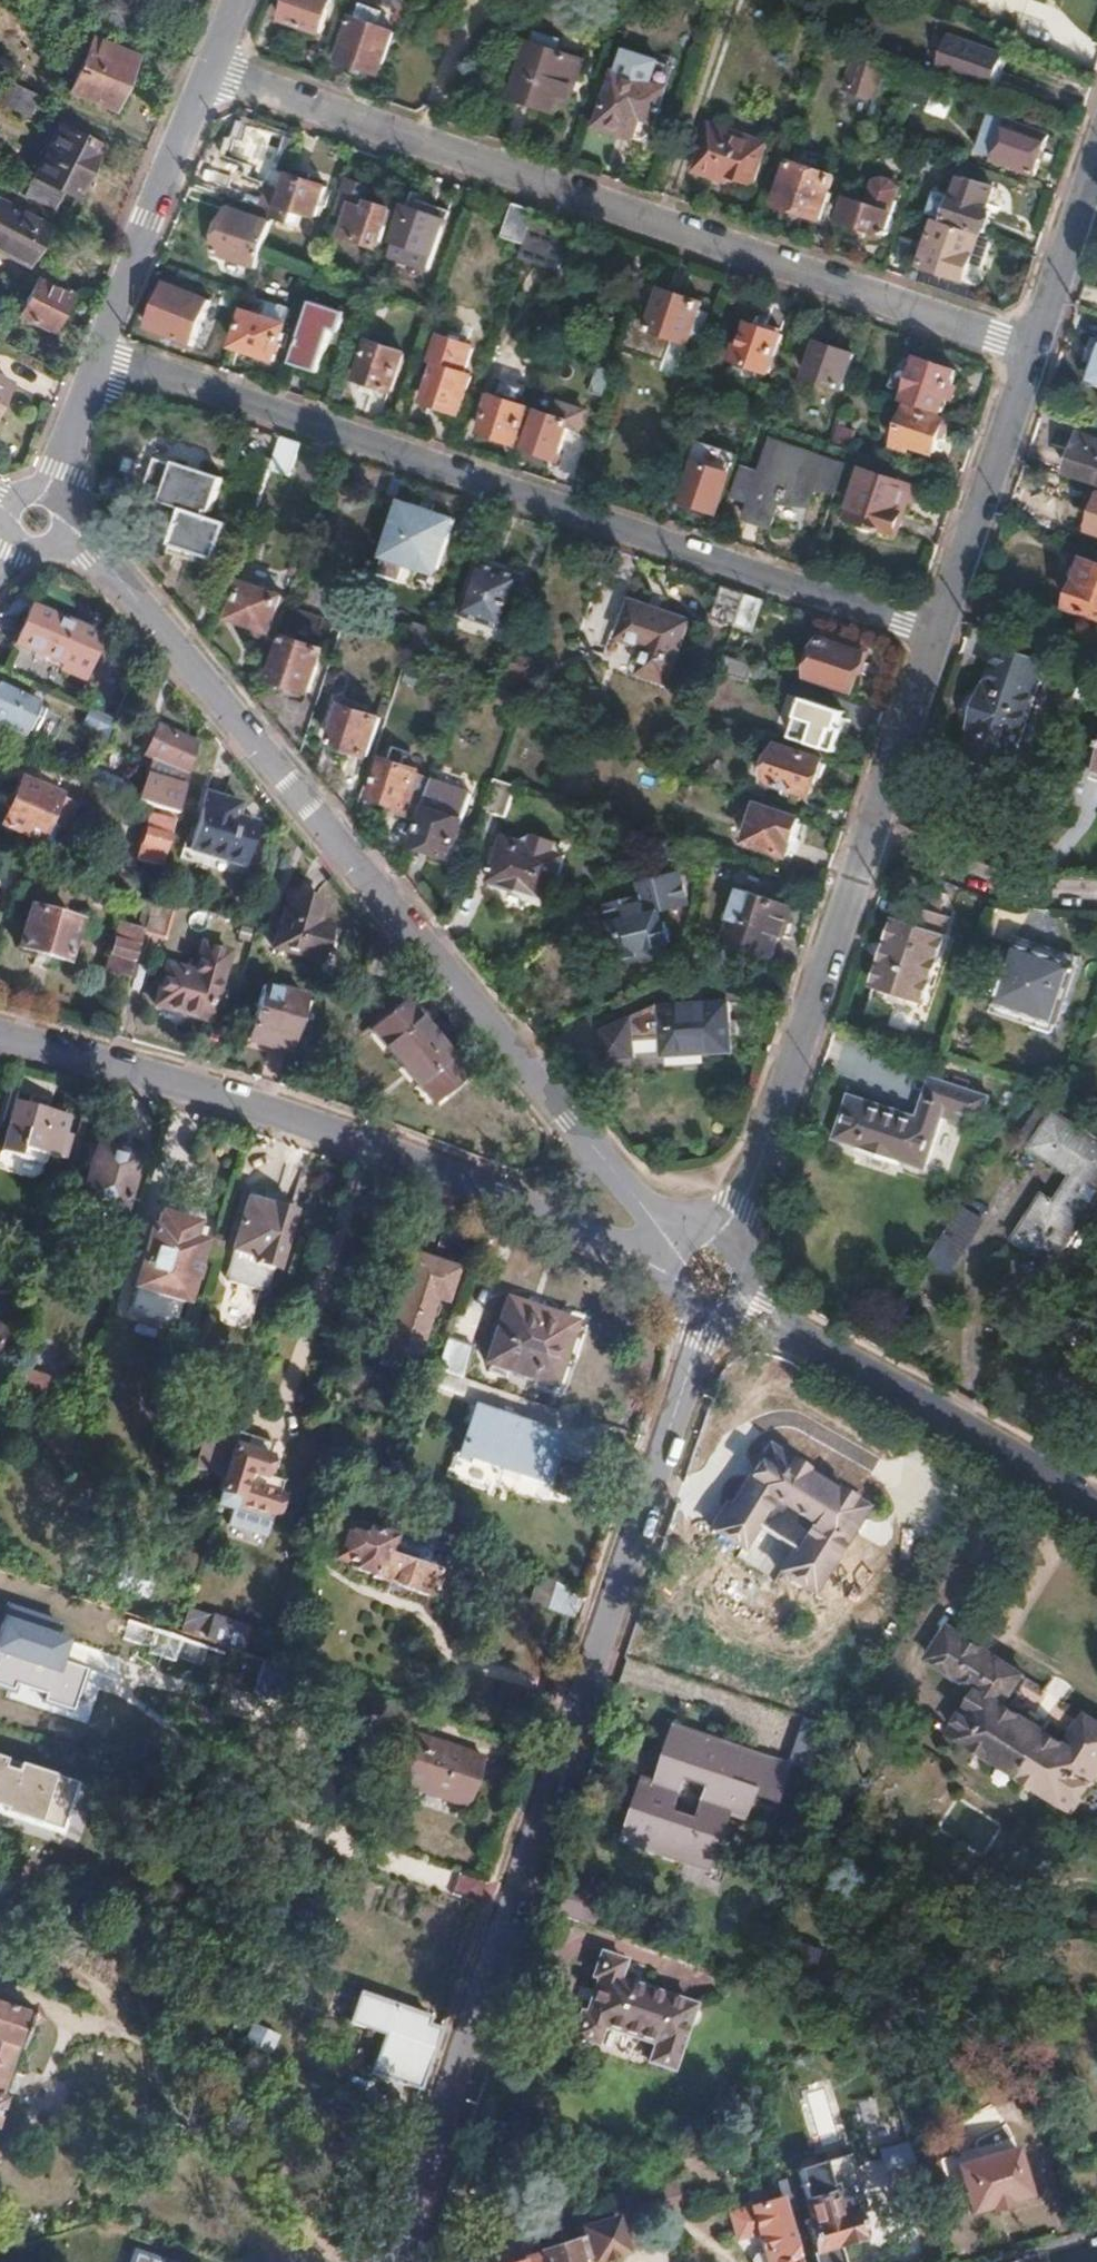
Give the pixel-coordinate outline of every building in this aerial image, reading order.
[(281,21),(319,33),(329,0),(288,0),(281,21)] [(341,45),(382,59),(393,29),(375,23),(381,9),(359,2),(354,16),(351,15),(341,45)] [(567,105),(582,60),(554,51),(559,36),(536,28),(531,44),(529,42),(510,95),(553,109),(556,101),(567,105)] [(947,53),(954,33),(940,28),(933,48),(947,53)] [(1007,53),(954,33),(947,53),(942,65),(996,85),(1007,53)] [(138,54),(94,34),(69,86),(113,106),(138,54)] [(880,98),(891,66),(890,66),(859,55),(848,86),(880,98)] [(656,114),(666,89),(613,72),(595,124),(633,137),(643,109),(656,114)] [(37,95),(23,88),(1,78),(0,79),(0,93),(3,94),(0,99),(0,106),(26,119),(37,95)] [(948,119),(954,104),(908,85),(902,99),(948,119)] [(756,174),(771,132),(714,113),(697,159),(724,168),(725,163),(756,174)] [(1049,133),(992,114),(978,151),(996,158),(995,161),(1035,174),(1049,133)] [(291,160),(279,156),(285,137),(243,123),(238,139),(234,138),(228,154),(254,163),(250,174),(270,181),(261,209),(273,213),(291,160)] [(21,195),(50,210),(59,189),(73,197),(99,145),(57,124),(21,195)] [(835,174),(792,160),(777,203),(821,218),(835,174)] [(309,174),(292,169),(277,216),(300,223),(304,210),(322,216),(331,188),(307,180),(309,174)] [(364,184),(345,178),(335,210),(348,215),(342,233),(378,245),(391,207),(370,200),(369,202),(360,198),(364,184)] [(994,191),(960,179),(946,218),(981,230),(981,227),(990,231),(997,212),(988,209),(994,191)] [(840,218),(886,233),(898,201),(879,194),(878,198),(872,196),(869,205),(848,198),(840,218)] [(29,267),(50,225),(0,199),(0,252),(29,267)] [(392,248),(432,261),(446,218),(449,210),(415,199),(412,207),(406,205),(392,248)] [(527,229),(534,209),(514,203),(503,236),(523,242),(527,229)] [(255,267),(270,222),(227,208),(212,252),(255,267)] [(965,284),(982,234),(935,218),(918,268),(965,284)] [(558,267),(566,242),(527,229),(523,242),(519,254),(558,267)] [(162,278),(152,304),(145,325),(176,337),(192,344),(209,297),(162,278)] [(69,298),(36,281),(18,316),(51,333),(69,298)] [(692,340),(693,335),(703,338),(711,312),(702,309),(704,302),(665,287),(657,313),(638,306),(625,345),(666,360),(663,368),(678,373),(689,340),(692,340)] [(282,323),(288,308),(265,300),(259,315),(282,323)] [(290,363),(316,372),(332,326),(339,329),(345,311),(312,300),(290,363)] [(273,358),(283,324),(282,323),(259,315),(245,311),(234,347),(273,358)] [(734,360),(770,371),(782,333),(751,323),(744,345),(740,344),(734,360)] [(428,402),(459,412),(472,375),(466,373),(476,344),(440,332),(430,361),(440,364),(428,402)] [(403,352),(369,341),(356,379),(390,390),(403,352)] [(809,376),(840,386),(850,351),(819,341),(809,376)] [(956,366),(916,354),(916,357),(899,352),(888,384),(905,389),(902,397),(943,410),(956,366)] [(605,395),(613,368),(596,362),(587,388),(605,395)] [(478,427),(514,440),(526,404),(517,402),(524,383),(497,373),(490,393),(481,390),(477,401),(480,401),(477,409),(483,411),(478,427)] [(0,377),(0,403),(11,382),(0,377)] [(556,456),(567,420),(578,424),(582,409),(561,402),(556,416),(538,410),(526,447),(556,456)] [(944,438),(948,426),(942,418),(900,405),(889,441),(908,448),(909,445),(934,452),(940,437),(944,438)] [(1081,434),(1069,469),(1096,479),(1096,440),(1081,434)] [(292,477),(304,445),(285,438),(273,470),(292,477)] [(835,489),(843,463),(771,439),(760,473),(743,468),(733,498),(750,503),(745,515),(771,523),(782,491),(808,500),(815,482),(835,489)] [(718,511),(736,454),(696,440),(679,490),(686,492),(684,500),(718,511)] [(273,470),(276,462),(257,456),(240,504),(258,510),(273,470)] [(211,567),(227,524),(205,516),(207,510),(210,512),(223,477),(178,461),(176,465),(158,458),(148,483),(167,490),(162,500),(184,508),(168,552),(211,567)] [(912,484),(865,468),(850,515),(896,530),(912,484)] [(1091,492),(1079,526),(1096,532),(1096,494),(1091,492)] [(451,524),(402,506),(386,551),(436,569),(451,524)] [(1085,558),(1084,561),(1076,564),(1064,599),(1069,601),(1067,607),(1096,617),(1096,562),(1085,558)] [(522,576),(477,560),(459,612),(505,627),(522,576)] [(276,633),(288,600),(242,584),(229,618),(276,633)] [(733,625),(744,593),(719,585),(709,617),(733,625)] [(751,631),(762,600),(744,593),(733,625),(751,631)] [(666,682),(686,622),(631,603),(620,636),(645,646),(636,671),(666,682)] [(101,636),(30,605),(18,633),(47,646),(42,657),(84,674),(101,636)] [(427,665),(438,633),(409,624),(406,633),(413,636),(406,658),(427,665)] [(321,647),(284,635),(269,677),(306,690),(321,647)] [(864,653),(821,638),(808,676),(851,690),(864,653)] [(1046,660),(999,644),(987,682),(983,681),(968,725),(972,726),(962,755),(1002,767),(1009,745),(1016,748),(1046,660)] [(519,690),(531,657),(516,651),(497,704),(517,711),(524,692),(519,690)] [(748,680),(753,663),(724,653),(718,670),(748,680)] [(23,735),(38,702),(0,684),(0,725),(23,735)] [(842,711),(806,699),(794,735),(833,748),(840,727),(836,725),(842,711)] [(376,717),(329,701),(322,721),(332,725),(327,741),(363,754),(376,717)] [(103,746),(113,721),(87,708),(79,724),(97,733),(93,741),(103,746)] [(196,745),(155,732),(145,763),(170,771),(166,784),(159,781),(157,787),(143,782),(137,802),(175,815),(196,745)] [(1086,771),(1096,776),(1096,739),(1086,771)] [(816,777),(822,775),(824,767),(821,762),(822,759),(778,744),(766,780),(810,796),(816,777)] [(425,791),(411,786),(416,772),(381,759),(368,798),(402,810),(400,818),(414,823),(420,806),(425,791)] [(449,857),(470,791),(429,778),(425,791),(420,806),(425,808),(413,845),(449,857)] [(38,840),(56,797),(20,780),(2,823),(38,840)] [(504,817),(514,787),(494,780),(484,811),(504,817)] [(188,851),(243,866),(256,822),(235,817),(239,802),(204,792),(188,851)] [(798,836),(802,823),(799,822),(800,817),(759,803),(747,840),(788,854),(793,838),(798,836)] [(160,868),(173,822),(151,815),(137,861),(160,868)] [(547,902),(563,855),(502,836),(486,882),(547,902)] [(152,896),(160,868),(137,861),(126,898),(149,905),(152,896)] [(689,900),(680,868),(639,879),(642,895),(604,906),(618,958),(623,956),(624,963),(672,948),(669,938),(673,936),(670,924),(666,925),(662,908),(689,900)] [(792,903),(737,886),(729,914),(733,916),(725,941),(771,955),(778,930),(783,932),(792,903)] [(273,946),(316,959),(327,925),(314,921),(320,900),(289,891),(273,946)] [(157,935),(167,900),(152,896),(149,905),(142,929),(141,930),(157,935)] [(76,910),(32,897),(18,946),(62,959),(76,910)] [(921,1002),(948,918),(901,902),(874,986),(921,1002)] [(141,930),(142,929),(120,922),(106,968),(128,974),(141,930)] [(1072,963),(1010,943),(991,1001),(1053,1022),(1072,963)] [(154,1004),(208,1021),(228,951),(201,944),(192,972),(165,964),(154,1004)] [(246,1039),(287,1051),(303,996),(262,984),(246,1039)] [(467,1074),(404,999),(371,1027),(433,1102),(467,1074)] [(732,1050),(728,1000),(658,1003),(606,1027),(608,1056),(634,1055),(633,1038),(661,1036),(662,1053),(732,1050)] [(983,1119),(990,1096),(931,1077),(918,1116),(851,1094),(836,1138),(861,1146),(859,1149),(900,1162),(901,1159),(928,1167),(945,1117),(965,1124),(969,1114),(983,1119)] [(70,1134),(65,1132),(60,1132),(63,1122),(65,1115),(14,1100),(0,1150),(43,1162),(45,1154),(54,1157),(54,1155),(64,1157),(70,1134)] [(1096,1196),(1096,1138),(1055,1110),(1031,1146),(1075,1175),(1057,1202),(1043,1192),(1014,1237),(1053,1264),(1096,1196)] [(122,1211),(138,1157),(94,1144),(78,1199),(122,1211)] [(273,1269),(289,1215),(285,1213),(288,1206),(273,1201),(270,1208),(243,1200),(221,1275),(224,1280),(258,1292),(263,1288),(270,1268),(273,1269)] [(183,1302),(201,1243),(192,1240),(197,1225),(159,1212),(154,1229),(150,1227),(132,1286),(135,1287),(129,1307),(136,1309),(135,1313),(173,1325),(180,1301),(183,1302)] [(953,1276),(980,1225),(956,1213),(929,1263),(953,1276)] [(411,1374),(438,1297),(446,1300),(457,1269),(413,1255),(377,1363),(411,1374)] [(577,1323),(505,1299),(484,1362),(555,1386),(577,1323)] [(459,1379),(471,1346),(446,1337),(434,1370),(459,1379)] [(1072,1362),(1053,1392),(1096,1421),(1096,1378),(1072,1362)] [(35,1415),(46,1376),(20,1368),(9,1408),(35,1415)] [(544,1482),(560,1435),(474,1407),(458,1453),(544,1482)] [(263,1479),(269,1459),(265,1458),(269,1446),(246,1439),(243,1450),(233,1447),(228,1461),(215,1506),(271,1524),(273,1518),(278,1519),(284,1499),(278,1497),(282,1485),(263,1479)] [(865,1509),(768,1448),(730,1508),(724,1505),(710,1526),(741,1547),(772,1499),(798,1515),(791,1525),(804,1534),(780,1572),(812,1592),(865,1509)] [(389,1555),(395,1538),(360,1525),(358,1530),(345,1525),(333,1559),(350,1565),(350,1569),(372,1576),(373,1579),(427,1597),(436,1570),(389,1555)] [(135,1603),(146,1574),(114,1563),(104,1592),(135,1603)] [(548,1601),(557,1585),(542,1576),(533,1592),(548,1601)] [(582,1602),(557,1585),(548,1601),(559,1609),(575,1620),(582,1602)] [(1072,1809),(1096,1770),(1096,1703),(1094,1701),(1076,1729),(1011,1688),(1029,1659),(956,1614),(905,1695),(954,1726),(950,1732),(1072,1809)] [(0,1615),(0,1693),(93,1722),(115,1652),(0,1615)] [(236,1652),(244,1627),(208,1615),(199,1639),(236,1652)] [(767,1751),(668,1720),(650,1780),(637,1776),(616,1843),(718,1874),(734,1820),(745,1823),(767,1751)] [(467,1805),(483,1759),(414,1736),(398,1782),(467,1805)] [(960,1796),(937,1828),(981,1858),(1004,1826),(960,1796)] [(589,1921),(598,1896),(568,1886),(559,1910),(589,1921)] [(602,2023),(655,2041),(649,2058),(671,2065),(694,2001),(619,1975),(624,1959),(602,1951),(594,1974),(599,1976),(587,2011),(581,2009),(573,2033),(596,2041),(602,2023)] [(438,2028),(408,2017),(410,2011),(381,2000),(371,2029),(385,2034),(372,2073),(418,2089),(438,2028)] [(30,2014),(0,2004),(0,2103),(30,2014)] [(818,2145),(836,2142),(825,2088),(807,2092),(818,2145)] [(862,2122),(879,2118),(874,2098),(857,2102),(862,2122)] [(915,2185),(910,2173),(901,2145),(871,2157),(877,2172),(880,2171),(889,2195),(915,2185)] [(1018,2150),(959,2168),(972,2215),(993,2209),(994,2214),(1016,2209),(1014,2203),(1032,2198),(1018,2150)] [(844,2155),(793,2169),(808,2224),(803,2225),(813,2261),(841,2261),(836,2246),(861,2239),(853,2211),(851,2203),(858,2201),(844,2155)] [(686,2207),(678,2178),(660,2183),(669,2213),(686,2207)] [(792,2192),(788,2178),(775,2182),(779,2197),(792,2192)] [(780,2198),(731,2213),(737,2239),(758,2232),(764,2253),(754,2256),(752,2261),(798,2261),(780,2198)] [(860,2209),(858,2201),(851,2203),(853,2211),(860,2209)] [(580,2243),(548,2252),(549,2255),(521,2261),(620,2261),(635,2258),(626,2223),(592,2232),(594,2240),(580,2243)]
